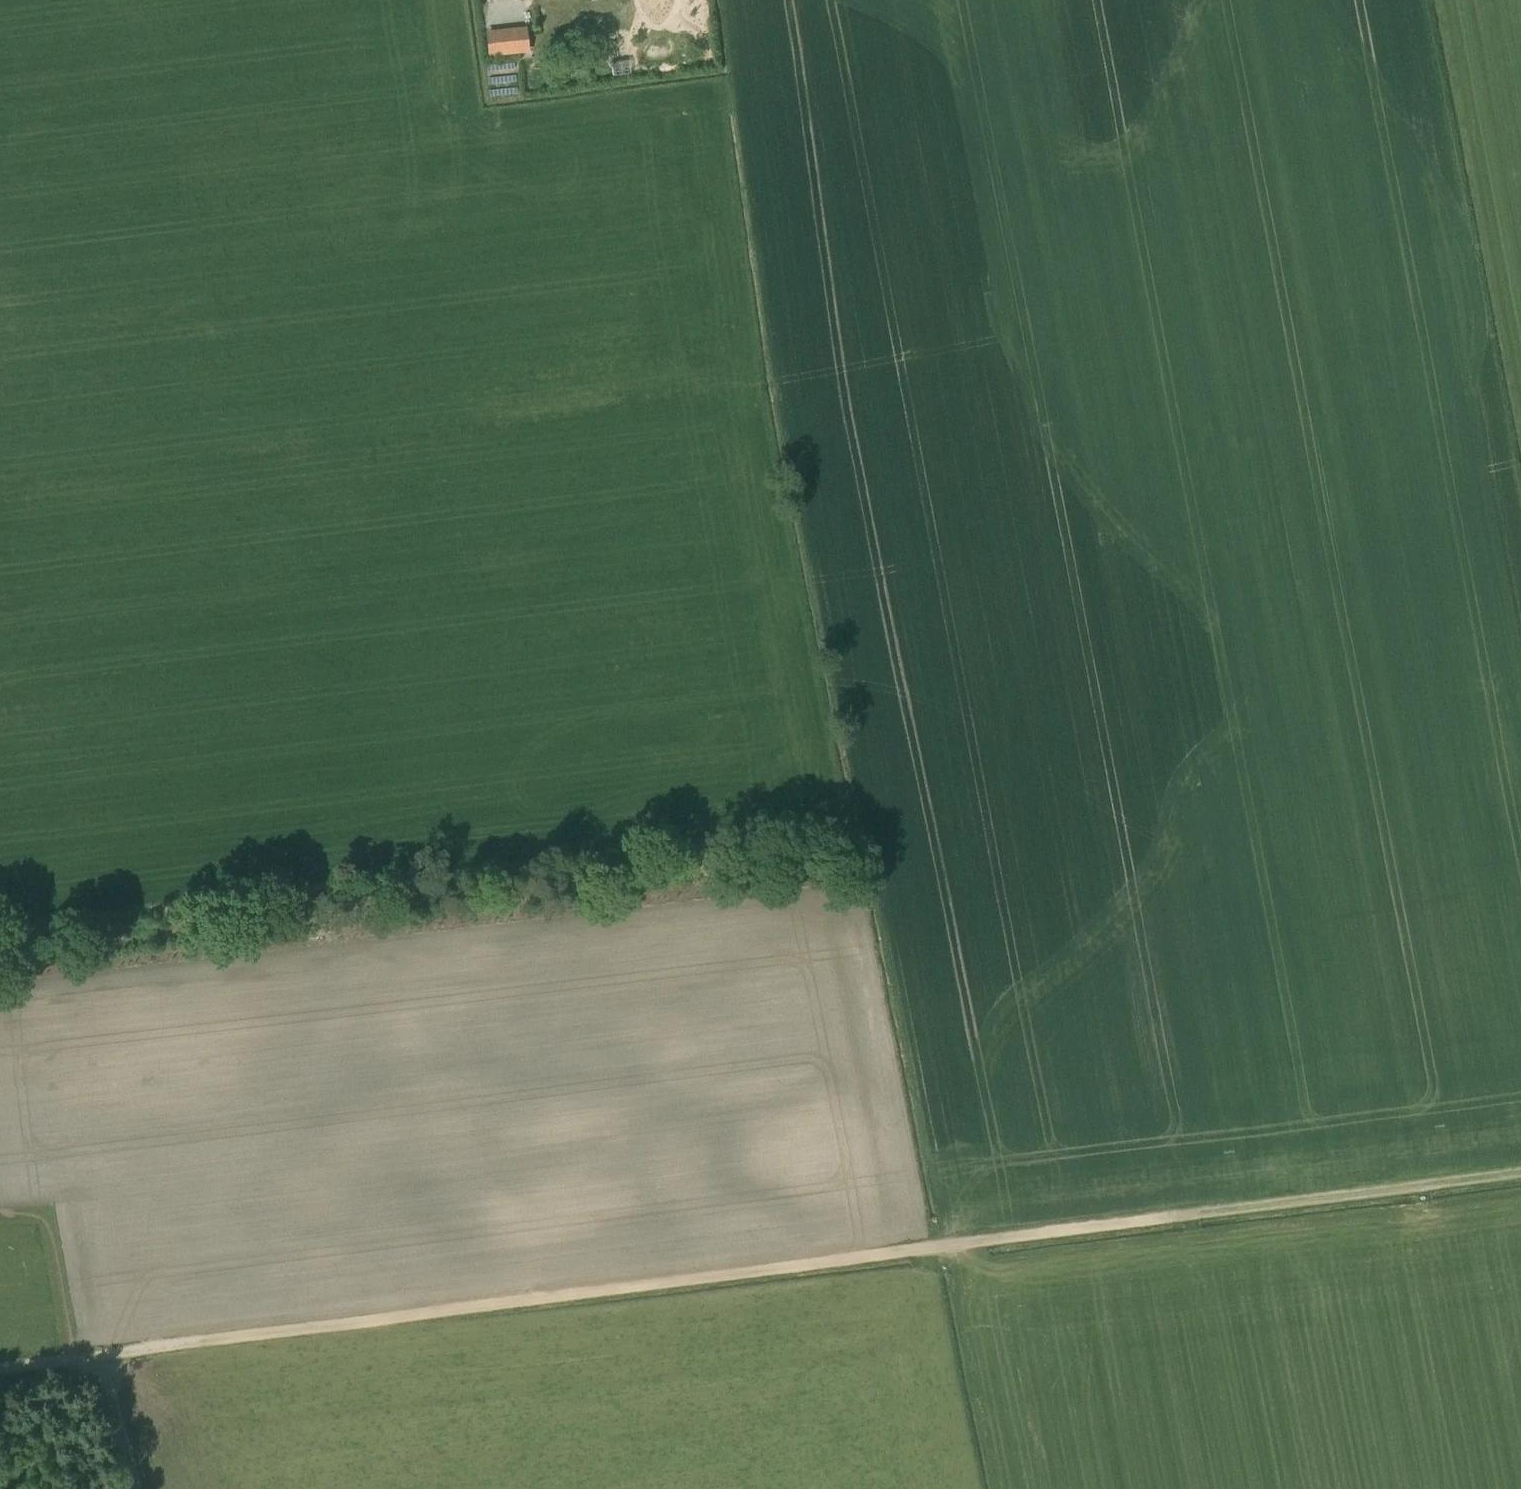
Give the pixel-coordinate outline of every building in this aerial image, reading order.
[(526,26),(513,27),(516,54),(529,52),(526,26)]
